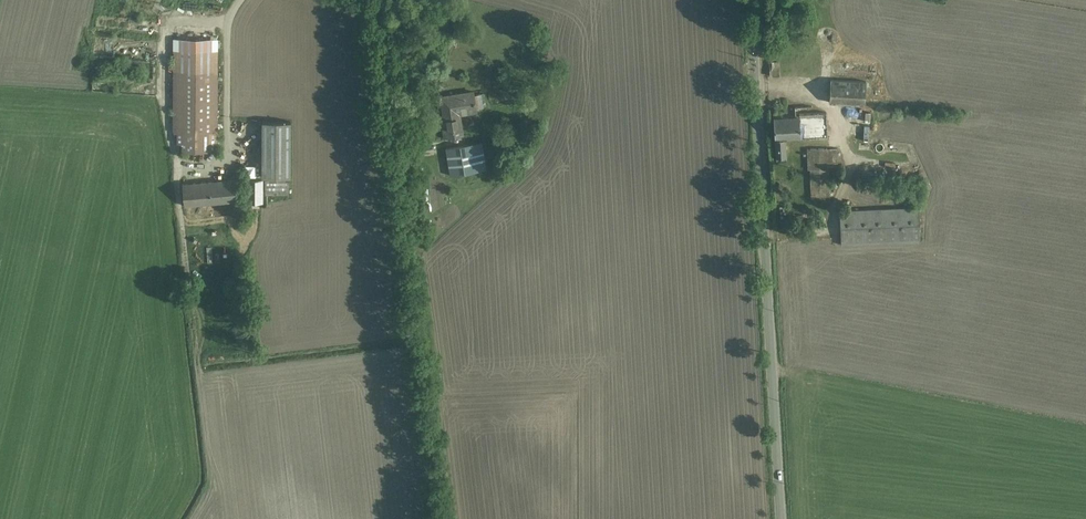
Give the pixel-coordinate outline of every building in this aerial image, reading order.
[(220,155),(220,25),(169,25),(169,138),(186,138),(186,154),(220,155)] [(883,89),(883,64),(830,62),(829,102),(868,103),(868,89),(883,89)] [(479,112),(476,90),(438,95),(444,137),(464,134),(461,114),(479,112)] [(829,136),(828,112),(774,112),(775,159),(787,159),(787,137),(829,136)] [(288,120),(259,120),(259,178),(288,178),(288,120)] [(485,144),(443,149),(447,179),(489,174),(485,144)] [(842,149),(804,149),(804,171),(814,171),(814,205),(832,205),(832,171),(842,171),(842,149)] [(184,206),(236,202),(234,178),(183,182),(184,206)] [(278,195),(300,195),(300,180),(278,180),(278,195)] [(919,244),(918,209),(841,212),(843,247),(919,244)]
